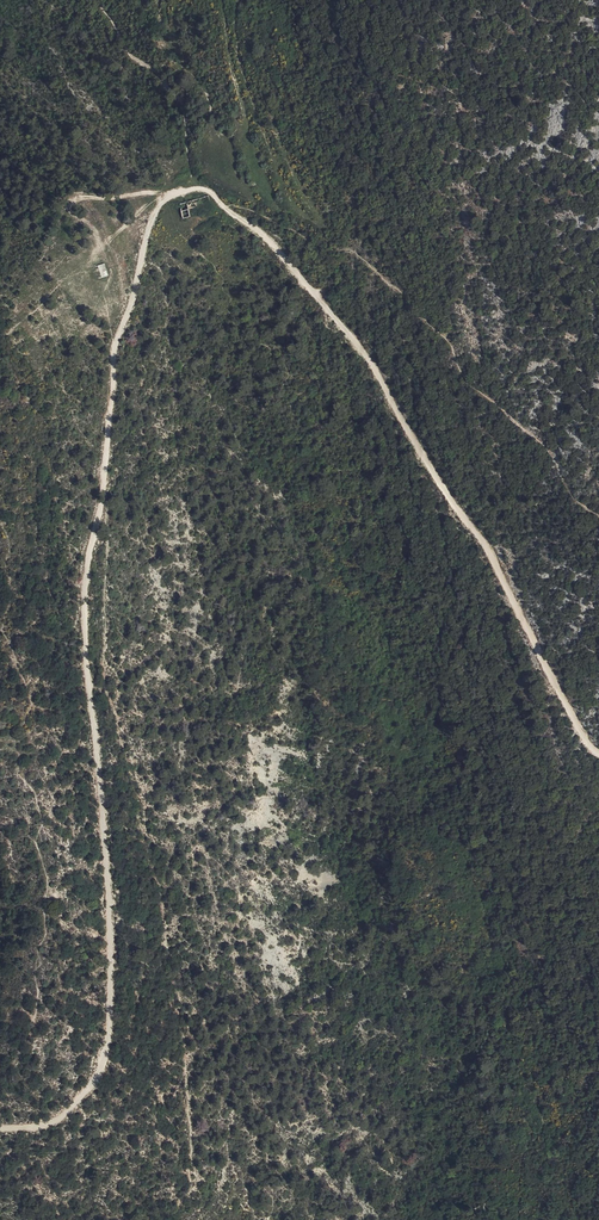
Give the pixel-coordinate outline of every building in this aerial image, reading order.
[(210,202),(207,192),(186,199),(188,208),(210,202)] [(186,199),(179,201),(181,210),(188,208),(186,199)] [(104,263),(97,265),(101,278),(108,276),(104,263)] [(538,1013),(528,1016),(531,1022),(540,1019),(538,1013)] [(502,1210),(497,1202),(493,1203),(494,1207),(495,1211),(497,1211),(502,1210)] [(521,1210),(515,1203),(510,1207),(515,1214),(521,1210)] [(481,1207),(483,1215),(489,1214),(491,1213),(489,1205),(481,1207)]
